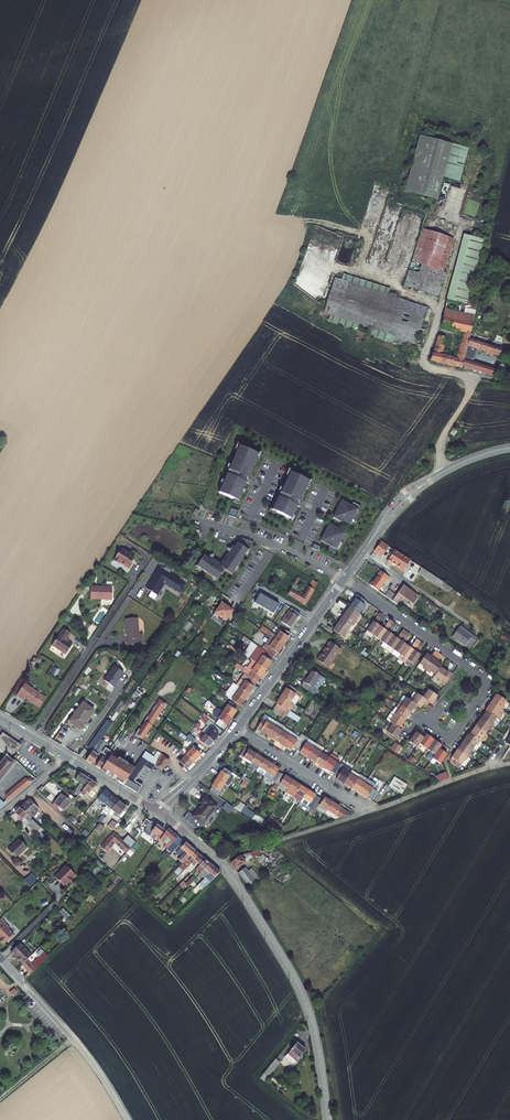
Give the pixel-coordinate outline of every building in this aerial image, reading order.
[(448,156),(410,145),(394,200),(432,211),(448,156)] [(439,272),(448,244),(416,233),(406,263),(436,271),(439,272)] [(447,303),(447,313),(465,318),(464,319),(474,322),(477,305),(468,302),(484,244),(464,239),(447,303)] [(436,271),(406,263),(396,293),(425,303),(436,271)] [(439,272),(436,271),(425,303),(432,306),(441,279),(437,278),(439,272)] [(347,285),(345,292),(349,293),(367,299),(384,305),(387,298),(347,285)] [(349,293),(345,292),(334,327),(337,328),(349,293)] [(367,299),(349,293),(337,328),(355,334),(367,299)] [(367,299),(355,334),(408,351),(420,317),(384,305),(367,299)] [(460,335),(453,361),(440,357),(446,341),(438,339),(430,365),(459,372),(461,367),(463,359),(467,347),(469,339),(474,322),(464,319),(465,318),(447,313),(441,330),(460,335)] [(423,318),(420,317),(408,351),(411,352),(423,318)] [(502,349),(469,339),(467,347),(476,350),(499,357),(502,349)] [(467,347),(463,359),(473,362),(476,350),(467,347)] [(463,359),(461,367),(493,376),(495,369),(473,362),(463,359)] [(256,458),(236,449),(225,473),(227,474),(226,478),(224,477),(215,495),(235,504),(243,486),(241,485),(243,481),(245,482),(256,458)] [(306,486),(287,477),(276,497),(278,499),(277,502),(274,501),(268,514),(287,523),(293,510),(291,509),(293,505),(296,506),(306,486)] [(347,511),(338,506),(329,523),(344,531),(347,527),(353,516),(354,516),(357,511),(349,507),(347,511)] [(235,511),(227,509),(225,516),(232,518),(235,511)] [(326,528),(316,545),(326,550),(323,554),(331,558),(334,553),(333,553),(339,541),(341,537),(326,528)] [(240,538),(237,542),(248,549),(252,542),(240,538)] [(386,542),(383,540),(376,550),(384,555),(391,545),(386,542)] [(246,551),(236,544),(226,559),(224,558),(223,560),(224,562),(221,567),(220,567),(219,568),(214,565),(215,565),(213,563),(214,561),(211,559),(209,562),(202,557),(195,567),(216,581),(223,570),(230,575),(246,551)] [(414,561),(398,550),(388,564),(404,575),(414,561)] [(117,556),(113,563),(118,566),(119,565),(129,571),(132,565),(131,565),(133,560),(129,557),(130,556),(121,551),(118,556),(117,556)] [(144,582),(140,589),(152,595),(159,582),(175,591),(180,582),(152,567),(146,579),(147,579),(145,582),(144,582)] [(448,585),(425,569),(421,574),(444,590),(445,588),(448,585)] [(378,572),(371,583),(370,584),(379,591),(388,579),(378,572)] [(412,589),(405,585),(398,595),(391,590),(386,597),(399,607),(405,598),(412,589)] [(448,585),(445,588),(453,594),(455,590),(448,585)] [(112,591),(91,589),(90,602),(101,603),(101,601),(111,601),(112,591)] [(299,592),(292,589),(288,597),(305,607),(313,592),(307,589),(302,598),(297,595),(299,592)] [(415,598),(418,594),(412,589),(405,598),(414,605),(417,600),(415,598)] [(274,603),(259,594),(254,604),(273,614),(279,604),(274,602),(274,603)] [(363,605),(366,601),(357,595),(352,602),(353,604),(351,607),(359,613),(365,606),(363,605)] [(221,603),(212,616),(217,619),(219,617),(225,621),(233,610),(229,607),(228,608),(221,603)] [(355,622),(361,615),(359,613),(351,607),(345,615),(355,622)] [(300,614),(291,608),(281,622),(290,628),(300,614)] [(340,623),(350,630),(354,634),(360,626),(355,622),(345,615),(340,623)] [(381,615),(374,624),(369,632),(366,636),(372,640),(382,627),(379,624),(384,617),(381,615)] [(136,621),(123,622),(125,649),(140,648),(139,637),(137,637),(136,621)] [(385,629),(382,627),(372,640),(379,645),(388,632),(394,624),(391,621),(385,629)] [(336,633),(343,638),(344,638),(350,630),(340,623),(334,631),(336,633)] [(386,650),(396,637),(392,634),(398,626),(394,624),(388,632),(379,645),(386,650)] [(269,636),(271,632),(262,626),(259,630),(269,636)] [(460,627),(458,629),(472,639),(473,637),(460,627)] [(281,629),(274,639),(283,646),(288,639),(287,638),(290,634),(281,629)] [(452,637),(469,651),(478,640),(473,637),(472,639),(458,629),(452,637)] [(63,631),(52,648),(66,657),(71,649),(65,646),(72,636),(63,631)] [(399,639),(396,637),(386,650),(392,655),(402,642),(403,640),(408,634),(404,631),(399,639)] [(336,633),(334,637),(341,642),(343,638),(336,633)] [(265,651),(273,657),(277,652),(278,653),(283,646),(274,639),(265,651)] [(405,665),(415,651),(416,649),(421,644),(418,641),(412,649),(408,646),(399,660),(405,665)] [(265,651),(252,642),(243,654),(257,664),(265,670),(271,662),(270,662),(273,657),(265,651)] [(399,660),(408,646),(405,644),(402,642),(392,655),(399,660)] [(332,663),(340,652),(328,643),(322,651),(324,652),(317,662),(326,668),(330,662),(332,663)] [(364,652),(357,648),(354,652),(361,656),(364,652)] [(405,665),(411,669),(421,656),(418,654),(415,651),(405,665)] [(427,670),(438,655),(435,652),(430,658),(427,655),(420,665),(424,668),(423,669),(426,671),(427,670)] [(440,669),(442,666),(437,663),(442,657),(438,655),(427,670),(426,671),(430,674),(430,673),(435,676),(440,669)] [(246,673),(257,681),(260,677),(260,678),(265,670),(257,664),(252,671),(247,668),(244,672),(246,673)] [(442,682),(445,683),(451,675),(445,670),(444,672),(440,669),(435,676),(433,678),(441,683),(442,682)] [(325,681),(312,672),(302,687),(313,695),(315,691),(317,693),(325,681)] [(236,686),(248,695),(253,687),(257,681),(246,673),(236,686)] [(224,696),(239,707),(243,701),(243,702),(248,695),(236,686),(233,684),(224,696)] [(302,694),(297,690),(288,685),(281,696),(290,702),(295,694),(299,698),(302,694)] [(25,687),(17,699),(24,704),(27,701),(40,709),(45,701),(25,687)] [(419,693),(417,697),(426,703),(429,705),(435,696),(426,690),(422,695),(419,693)] [(295,694),(290,702),(293,704),(294,705),(299,698),(295,694)] [(408,702),(412,705),(418,709),(421,705),(424,707),(426,703),(417,697),(414,694),(412,696),(408,702)] [(492,694),(487,702),(498,711),(501,707),(498,706),(502,702),(492,694)] [(217,698),(224,703),(226,700),(219,695),(217,698)] [(281,696),(273,708),(282,713),(289,718),(296,723),(299,719),(288,712),(293,704),(281,696)] [(398,700),(395,705),(406,714),(412,705),(408,702),(406,700),(404,699),(401,703),(398,700)] [(139,738),(143,741),(166,705),(159,701),(148,719),(147,718),(144,723),(145,723),(140,732),(139,731),(135,737),(138,739),(139,738)] [(481,710),(482,711),(493,720),(499,712),(498,711),(487,702),(481,710)] [(81,732),(94,712),(82,704),(69,725),(81,732)] [(228,705),(223,712),(231,718),(236,711),(228,705)] [(395,712),(392,716),(401,722),(406,714),(395,705),(392,709),(395,712)] [(271,711),(279,716),(282,713),(273,708),(271,711)] [(215,715),(226,725),(231,718),(223,712),(219,709),(215,715)] [(482,711),(476,719),(488,728),(491,724),(494,727),(497,722),(493,720),(482,711)] [(200,719),(208,724),(210,721),(203,715),(200,719)] [(387,724),(398,732),(401,727),(398,725),(401,722),(392,716),(387,724)] [(273,727),(275,723),(268,719),(266,723),(263,720),(257,729),(267,735),(273,727)] [(486,731),(488,728),(476,719),(470,727),(480,734),(483,730),(486,731)] [(88,751),(93,754),(100,743),(112,726),(106,723),(88,751)] [(396,743),(400,738),(396,735),(398,732),(387,724),(386,723),(383,727),(390,731),(386,736),(396,743)] [(280,732),(273,727),(267,735),(275,741),(280,732)] [(470,727),(464,735),(476,743),(479,740),(477,739),(480,734),(470,727)] [(210,728),(205,735),(213,741),(219,735),(210,728)] [(287,737),(280,732),(275,741),(282,745),(287,737)] [(0,738),(0,744),(5,749),(12,756),(20,745),(3,733),(0,738)] [(416,745),(421,737),(417,735),(416,736),(414,734),(407,744),(413,749),(416,745)] [(476,743),(464,735),(463,734),(458,742),(471,751),(476,743)] [(101,772),(123,788),(133,772),(129,770),(130,768),(127,766),(118,760),(117,762),(111,758),(125,737),(122,735),(110,753),(106,751),(103,756),(105,757),(97,768),(101,771),(101,772)] [(205,735),(200,742),(208,748),(213,741),(205,735)] [(186,740),(194,746),(197,743),(189,736),(186,740)] [(422,749),(430,739),(426,736),(425,737),(422,736),(421,737),(416,745),(422,749)] [(294,741),(287,737),(282,745),(289,750),(290,748),(293,750),(300,740),(296,738),(294,741)] [(431,756),(436,748),(437,747),(434,744),(435,743),(430,739),(422,749),(431,756)] [(300,740),(293,750),(305,757),(311,748),(300,740)] [(471,751),(458,742),(454,747),(451,751),(463,759),(464,760),(471,751)] [(507,746),(502,743),(500,742),(494,753),(501,757),(507,746)] [(93,754),(87,763),(93,767),(98,759),(96,757),(103,746),(100,743),(93,754)] [(393,745),(389,751),(393,755),(398,748),(393,745)] [(240,756),(250,762),(255,755),(245,748),(240,756)] [(318,753),(311,748),(305,757),(312,762),(318,753)] [(435,765),(437,762),(442,755),(440,753),(441,751),(436,748),(431,756),(425,763),(429,765),(431,762),(435,765)] [(3,752),(6,755),(0,763),(0,783),(16,761),(11,758),(12,756),(5,749),(3,752)] [(87,754),(83,751),(79,758),(83,761),(87,754)] [(192,751),(179,766),(188,772),(200,758),(192,751)] [(463,759),(451,751),(446,758),(449,761),(448,762),(447,763),(453,767),(455,765),(459,768),(462,763),(461,762),(463,759)] [(145,753),(145,754),(142,759),(155,767),(156,768),(162,772),(169,760),(157,753),(154,759),(150,756),(145,753)] [(326,758),(318,753),(312,762),(320,768),(326,758)] [(254,771),(262,759),(255,755),(250,762),(249,765),(248,766),(254,771)] [(250,762),(240,756),(239,758),(249,765),(250,762)] [(337,765),(326,758),(320,768),(331,775),(337,765)] [(155,767),(142,759),(133,772),(123,788),(136,796),(142,787),(135,783),(145,767),(152,772),(155,767)] [(269,764),(262,759),(254,771),(262,776),(269,764)] [(269,764),(262,776),(268,780),(270,778),(273,781),(278,773),(275,771),(277,769),(269,764)] [(337,765),(331,775),(335,777),(333,779),(341,784),(347,775),(340,771),(341,768),(337,765)] [(231,773),(222,767),(215,778),(224,784),(231,773)] [(354,780),(357,776),(350,771),(347,775),(354,780)] [(69,800),(74,805),(93,786),(70,772),(67,772),(58,777),(78,789),(69,800)] [(273,781),(271,785),(281,792),(289,780),(278,773),(273,781)] [(441,774),(429,778),(436,783),(443,781),(441,774)] [(354,780),(347,775),(341,784),(348,789),(354,780)] [(354,780),(348,789),(355,794),(361,785),(364,781),(357,776),(354,780)] [(10,797),(8,799),(10,801),(12,799),(34,781),(32,778),(26,778),(11,790),(10,797)] [(224,784),(215,778),(208,790),(216,796),(224,784)] [(403,787),(390,778),(379,794),(385,799),(389,793),(396,797),(403,787)] [(292,793),(297,786),(289,780),(281,792),(289,797),(292,793)] [(361,785),(355,794),(367,802),(372,794),(367,791),(369,790),(361,785)] [(93,786),(74,805),(77,808),(84,801),(86,802),(99,789),(93,786)] [(304,790),(297,786),(292,793),(289,797),(297,802),(299,798),(304,790)] [(308,809),(315,798),(304,790),(299,798),(297,802),(308,809)] [(52,807),(61,817),(74,805),(69,800),(64,795),(52,807)] [(182,814),(194,829),(218,808),(207,796),(202,800),(204,803),(192,814),(187,809),(182,814)] [(112,798),(104,807),(107,809),(102,815),(107,819),(108,818),(120,805),(112,798)] [(319,800),(315,798),(308,809),(304,815),(308,818),(313,811),(319,815),(320,814),(328,803),(321,798),(319,800)] [(0,800),(0,804),(3,807),(10,801),(8,799),(4,802),(2,799),(0,800)] [(40,813),(29,802),(21,810),(31,821),(40,813)] [(344,813),(328,803),(320,814),(330,821),(342,817),(344,813)] [(120,805),(108,818),(111,820),(115,816),(120,820),(127,811),(120,805)] [(31,821),(21,810),(16,816),(29,830),(35,824),(31,821)] [(96,812),(88,820),(92,824),(100,816),(96,812)] [(268,830),(273,823),(265,818),(261,825),(268,830)] [(151,834),(157,827),(151,822),(150,823),(147,828),(145,830),(150,834),(148,837),(149,837),(151,834)] [(108,829),(113,833),(118,827),(114,823),(108,829)] [(273,823),(268,830),(276,835),(280,828),(273,823)] [(35,824),(29,830),(34,834),(39,829),(35,824)] [(100,824),(94,830),(99,834),(104,828),(100,824)] [(156,843),(164,832),(157,827),(151,834),(149,837),(156,843)] [(174,833),(168,830),(160,841),(162,843),(165,839),(168,841),(165,846),(167,848),(177,836),(174,833)] [(127,854),(131,849),(115,835),(99,852),(105,857),(116,845),(127,854)] [(177,836),(167,848),(173,853),(178,847),(186,854),(180,860),(178,857),(173,862),(179,868),(189,858),(195,852),(177,836)] [(10,853),(17,861),(28,850),(21,842),(10,853)] [(93,855),(100,847),(96,843),(89,851),(93,855)] [(229,862),(235,870),(260,853),(265,851),(263,847),(241,854),(229,862)] [(195,852),(189,858),(191,860),(187,864),(189,867),(199,857),(195,852)] [(197,868),(204,861),(199,857),(189,867),(192,870),(195,866),(197,868)] [(209,866),(204,861),(197,868),(199,870),(196,872),(199,875),(209,866)] [(213,870),(209,866),(199,875),(204,880),(213,870)] [(246,867),(239,872),(248,886),(255,881),(252,877),(256,874),(251,868),(248,871),(246,867)] [(63,868),(51,879),(62,890),(73,878),(63,868)] [(213,870),(204,880),(196,889),(200,893),(218,875),(213,870)] [(30,890),(36,885),(38,882),(31,875),(23,883),(30,890)] [(93,879),(90,875),(84,881),(88,884),(93,879)] [(66,920),(70,916),(62,909),(59,912),(66,920)] [(3,923),(0,920),(0,946),(1,947),(11,937),(5,931),(7,929),(2,924),(3,923)] [(20,967),(29,958),(17,945),(8,954),(20,967)] [(22,967),(29,974),(44,959),(40,956),(30,967),(26,963),(22,967)] [(295,1043),(282,1059),(291,1066),(303,1051),(295,1043)] [(279,1064),(274,1060),(258,1079),(263,1083),(279,1064)]
